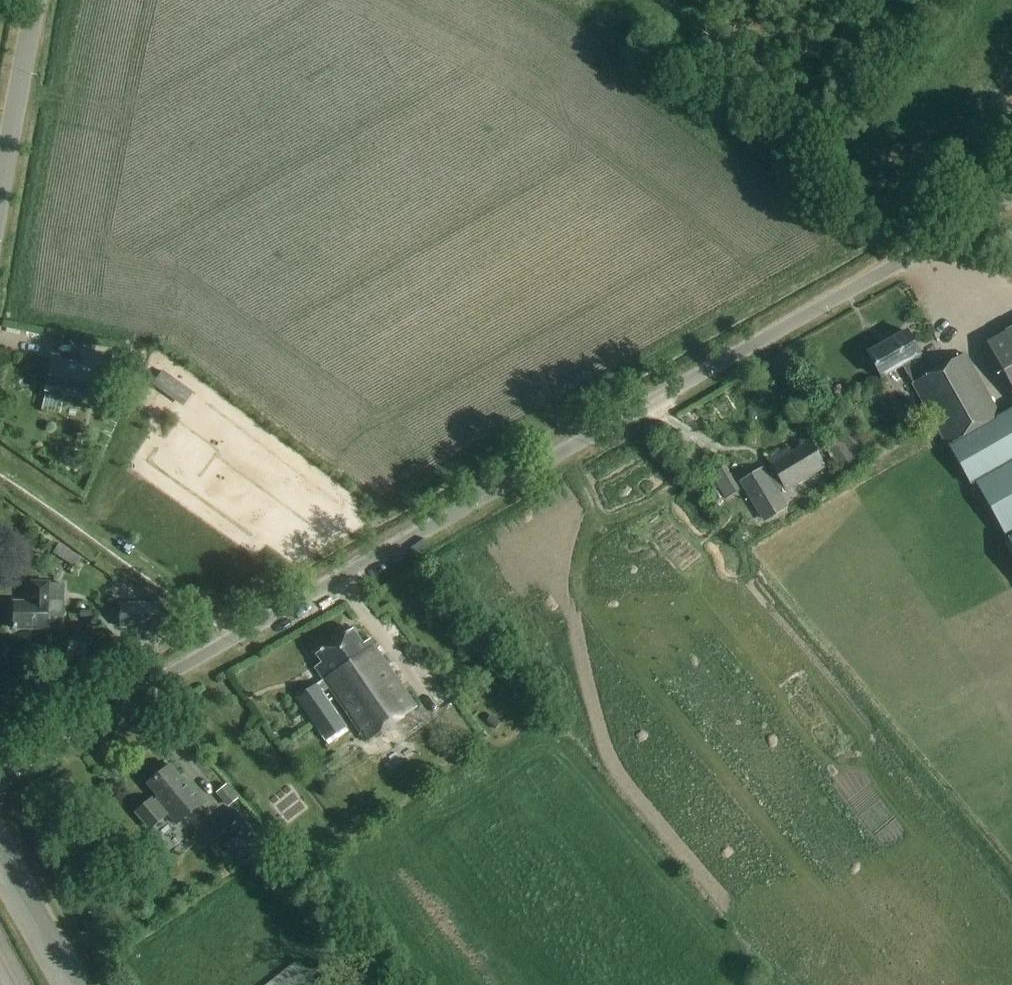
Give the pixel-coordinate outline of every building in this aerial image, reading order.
[(983,344),(990,355),(1011,395),(1011,327),(983,344)] [(865,354),(878,377),(898,365),(944,446),(967,488),(976,482),(1011,546),(1011,408),(996,417),(961,354),(927,373),(903,332),(865,354)] [(53,361),(48,389),(63,392),(62,396),(87,401),(92,373),(104,375),(108,357),(81,352),(79,366),(53,361)] [(163,370),(153,384),(183,406),(193,392),(163,370)] [(763,467),(739,481),(763,522),(788,508),(778,491),(784,487),(786,490),(825,467),(810,442),(784,457),(781,453),(768,460),(773,468),(766,472),(763,467)] [(710,485),(718,511),(734,506),(726,480),(710,485)] [(59,543),(53,554),(75,566),(81,556),(59,543)] [(62,619),(62,602),(63,582),(31,581),(30,604),(14,604),(13,630),(47,631),(48,619),(62,619)] [(155,630),(156,606),(118,605),(118,629),(155,630)] [(347,631),(312,655),(317,663),(314,665),(364,741),(412,709),(365,640),(357,645),(347,631)] [(320,685),(300,698),(307,709),(328,695),(320,685)] [(328,695),(307,709),(327,741),(348,727),(328,695)] [(149,831),(167,816),(173,824),(201,801),(186,784),(184,786),(167,765),(144,783),(154,795),(133,812),(149,831)] [(226,784),(216,793),(228,808),(238,799),(226,784)] [(208,817),(200,824),(206,831),(204,832),(219,851),(249,827),(234,808),(214,824),(208,817)] [(297,961),(267,984),(316,984),(297,961)]
